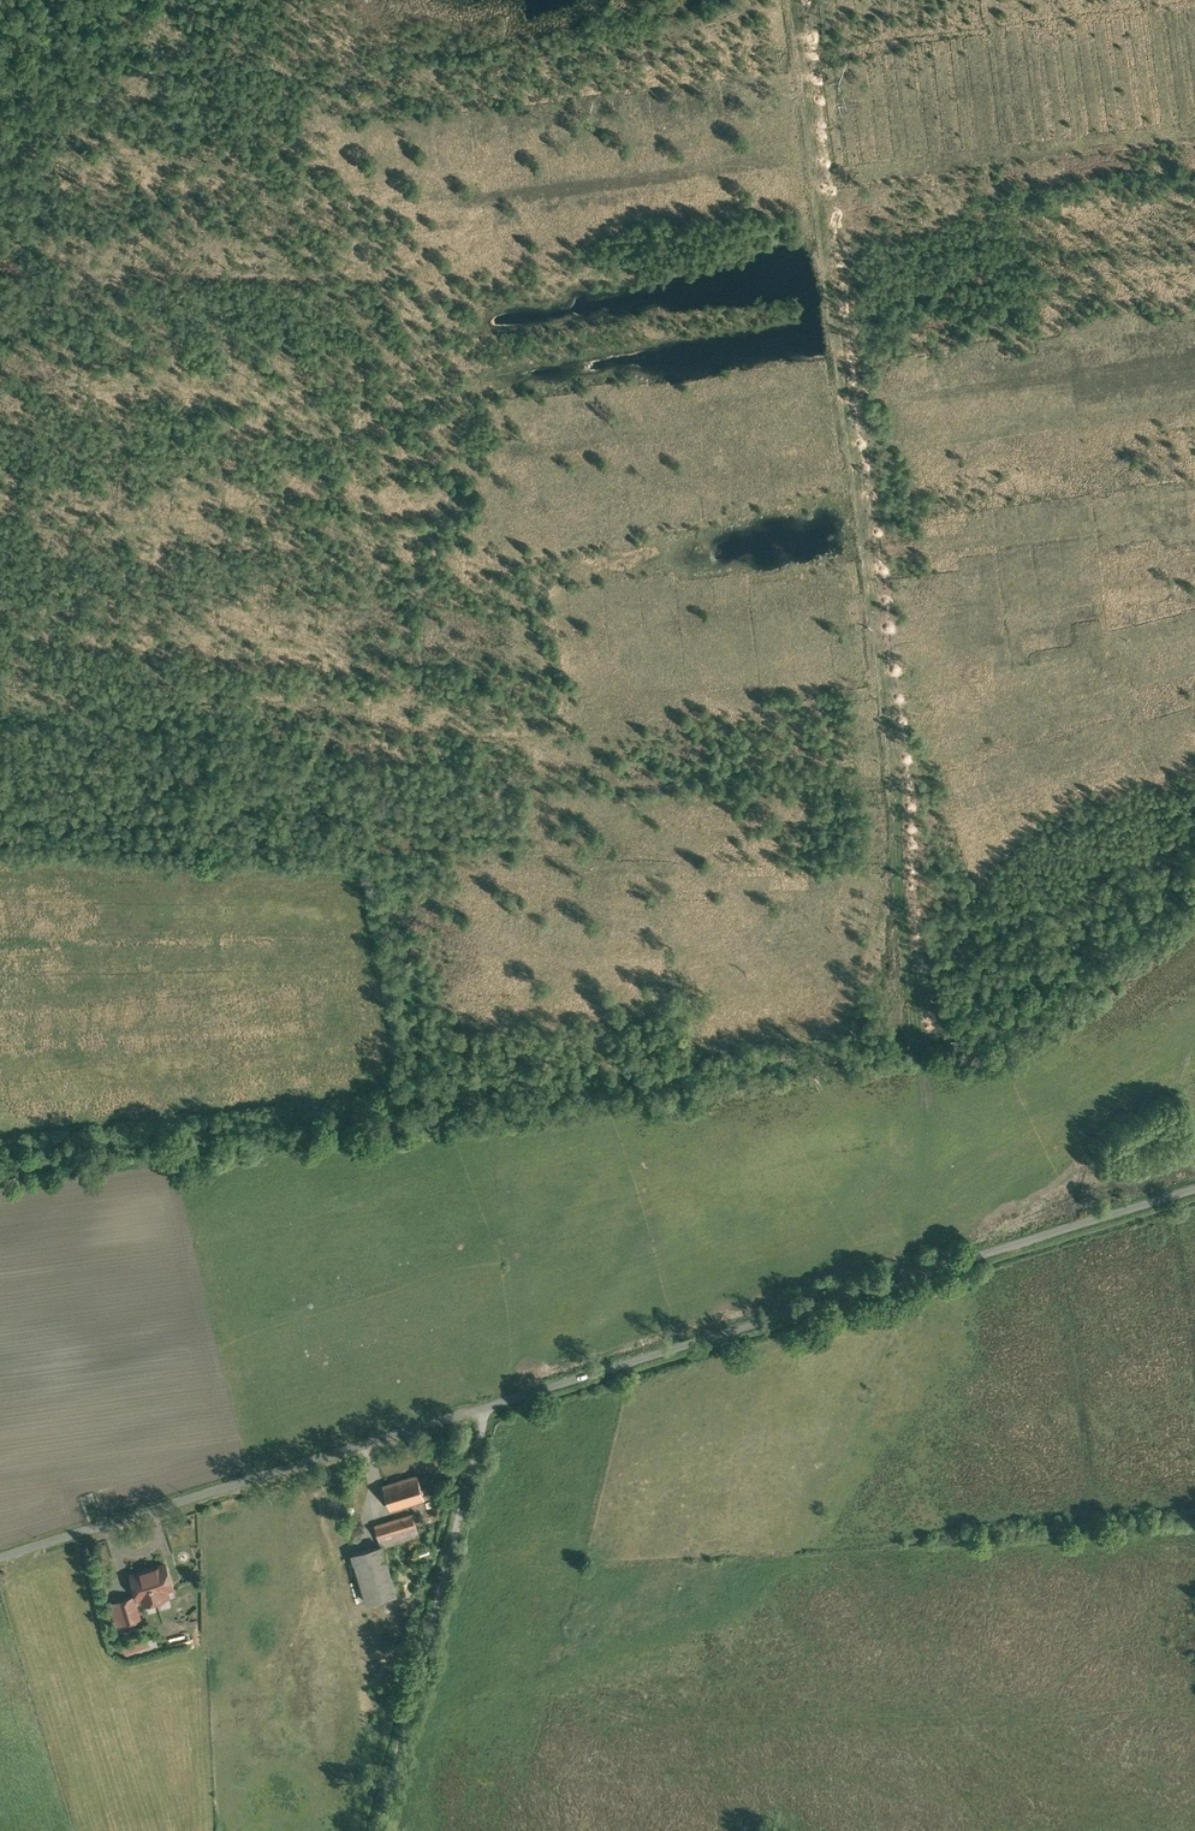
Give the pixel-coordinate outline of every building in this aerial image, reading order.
[(425,1498),(417,1475),(384,1485),(391,1509),(425,1498)] [(369,1529),(376,1550),(418,1537),(411,1517),(369,1529)] [(376,1550),(347,1559),(360,1603),(389,1595),(376,1550)] [(132,1574),(139,1597),(143,1596),(145,1603),(168,1596),(166,1589),(173,1587),(166,1564),(132,1574)] [(134,1596),(108,1604),(114,1624),(139,1617),(134,1596)]
